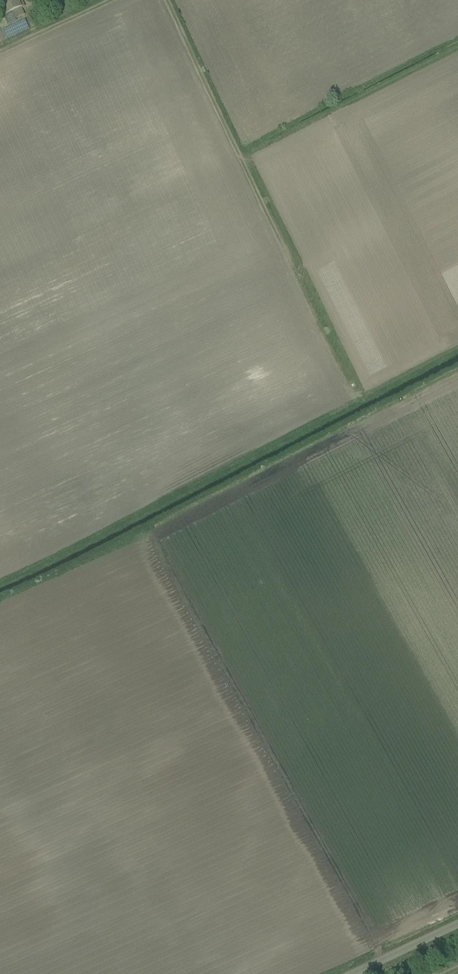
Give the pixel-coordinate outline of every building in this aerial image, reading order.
[(25,15),(19,0),(0,0),(0,4),(7,22),(25,15)]
